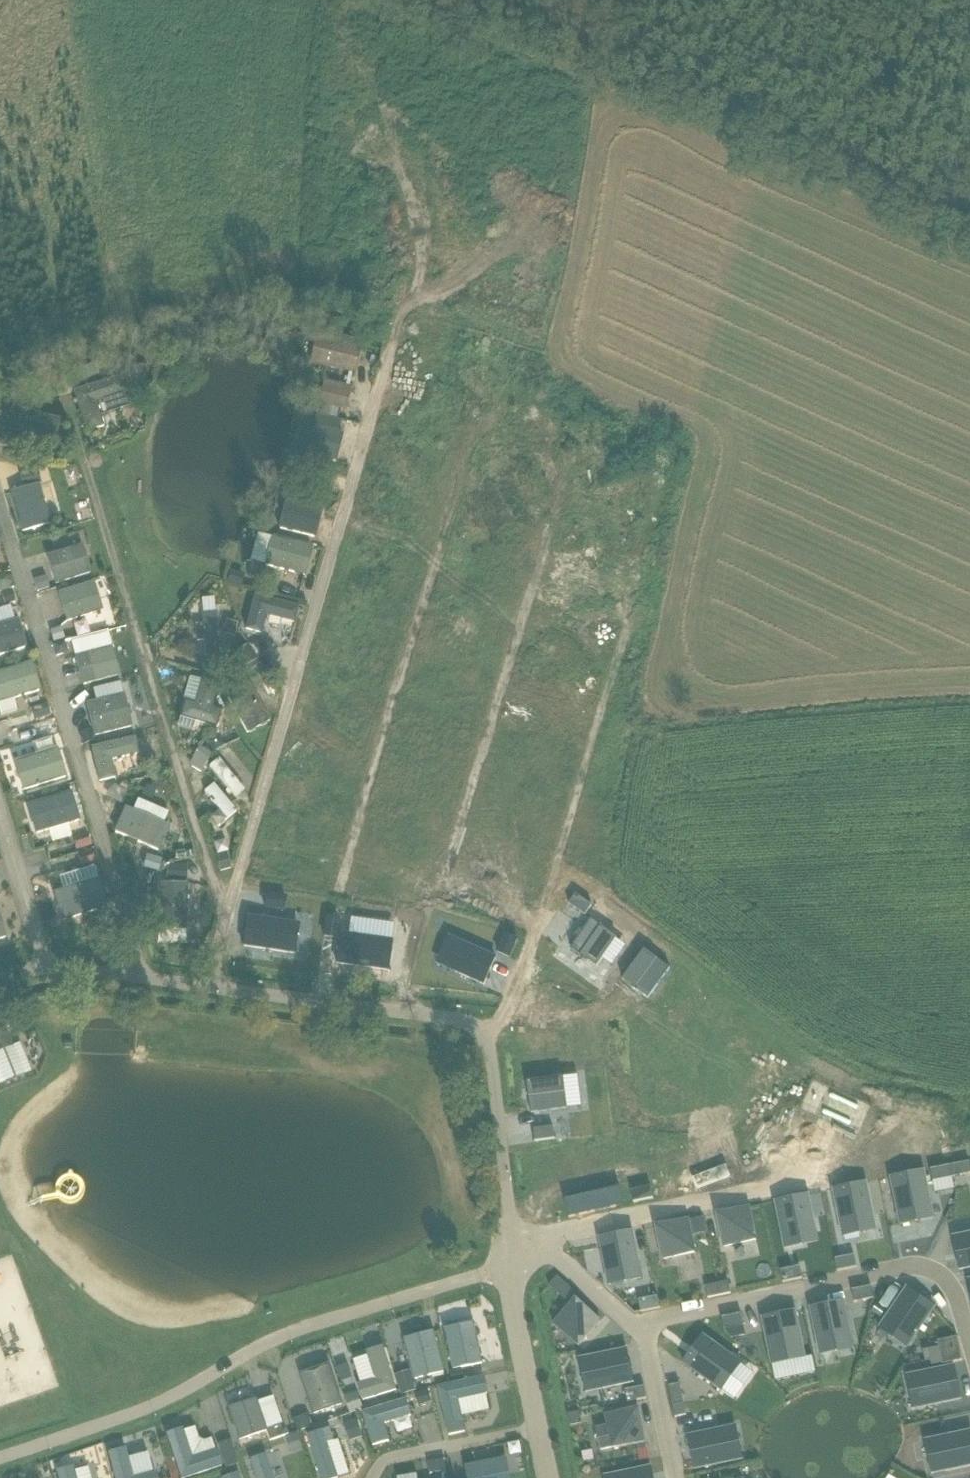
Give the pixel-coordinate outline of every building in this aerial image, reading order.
[(339,340),(315,335),(309,360),(354,371),(363,340),(340,334),(339,340)] [(121,373),(74,388),(86,428),(102,423),(96,400),(127,389),(121,373)] [(347,408),(352,385),(324,379),(318,402),(347,408)] [(0,420),(0,443),(10,446),(17,423),(56,434),(61,417),(5,401),(0,420)] [(343,431),(303,421),(297,450),(335,459),(343,431)] [(38,482),(10,490),(22,529),(50,521),(38,482)] [(322,507),(286,498),(279,528),(315,536),(322,507)] [(255,517),(254,521),(261,523),(260,526),(270,529),(272,521),(255,517)] [(311,544),(273,534),(265,563),(304,573),(311,544)] [(81,542),(46,553),(55,582),(90,570),(81,542)] [(94,580),(58,590),(67,620),(103,608),(94,580)] [(12,591),(1,594),(4,606),(16,602),(12,591)] [(299,603),(255,593),(246,627),(261,630),(266,613),(294,620),(299,603)] [(217,610),(202,611),(203,622),(195,622),(197,640),(204,640),(204,652),(221,651),(217,610)] [(0,621),(0,653),(26,645),(18,616),(0,621)] [(65,642),(56,644),(58,655),(68,652),(65,642)] [(112,645),(75,654),(82,683),(119,673),(112,645)] [(0,669),(0,701),(40,689),(32,660),(0,669)] [(220,679),(202,674),(200,681),(190,678),(180,715),(217,726),(221,708),(212,706),(220,679)] [(240,691),(229,697),(248,733),(269,722),(250,686),(240,691)] [(124,692),(85,700),(94,734),(133,725),(124,692)] [(88,730),(78,732),(81,743),(91,740),(88,730)] [(135,735),(91,745),(99,780),(115,776),(112,758),(139,751),(135,735)] [(202,771),(213,752),(201,744),(189,763),(202,771)] [(57,747),(14,759),(23,789),(66,775),(57,747)] [(235,796),(256,783),(241,761),(229,769),(220,757),(212,762),(235,796)] [(217,782),(206,789),(226,820),(237,813),(217,782)] [(112,786),(108,795),(119,801),(124,792),(112,786)] [(71,790),(24,804),(33,832),(80,818),(71,790)] [(170,824),(125,805),(114,831),(159,849),(170,824)] [(139,890),(152,894),(162,858),(149,854),(139,890)] [(97,878),(53,890),(62,920),(106,906),(97,878)] [(187,883),(157,883),(156,928),(187,928),(187,883)] [(265,895),(264,909),(284,912),(286,897),(265,895)] [(576,895),(569,904),(585,916),(592,906),(576,895)] [(247,917),(242,948),(294,956),(296,941),(277,938),(280,922),(247,917)] [(325,917),(322,937),(336,939),(339,919),(325,917)] [(592,920),(571,949),(580,956),(588,962),(588,961),(597,967),(602,959),(616,940),(617,938),(592,920)] [(340,934),(336,965),(387,973),(389,957),(371,955),(373,939),(340,934)] [(505,934),(497,954),(511,959),(519,939),(505,934)] [(482,987),(499,982),(487,939),(469,944),(482,987)] [(13,1045),(0,1014),(0,1050),(13,1045)] [(565,1080),(529,1084),(532,1113),(568,1109),(565,1080)] [(550,1128),(534,1130),(535,1142),(552,1140),(554,1140),(553,1128),(550,1128)] [(715,1157),(674,1166),(679,1188),(719,1180),(715,1157)] [(950,1166),(952,1178),(969,1174),(969,1162),(950,1166)] [(949,1167),(931,1171),(933,1182),(952,1178),(949,1167)] [(924,1172),(891,1178),(900,1224),(918,1220),(915,1208),(931,1205),(924,1172)] [(867,1184),(834,1190),(843,1236),(861,1233),(858,1220),(874,1217),(867,1184)] [(809,1195),(775,1202),(785,1248),(802,1245),(800,1232),(815,1229),(809,1195)] [(749,1208),(717,1214),(724,1247),(756,1240),(749,1208)] [(704,1217),(689,1221),(690,1227),(705,1224),(704,1217)] [(688,1221),(657,1228),(664,1259),(695,1252),(692,1238),(688,1223),(688,1221)] [(633,1232),(600,1239),(609,1285),(627,1282),(624,1269),(640,1266),(633,1232)] [(953,1238),(960,1271),(969,1269),(969,1234),(953,1238)] [(855,1256),(836,1260),(838,1272),(857,1268),(855,1256)] [(800,1267),(781,1271),(783,1283),(803,1279),(800,1267)] [(558,1276),(549,1286),(558,1293),(566,1284),(558,1276)] [(729,1282),(717,1284),(720,1296),(731,1294),(729,1282)] [(720,1296),(717,1284),(706,1287),(708,1298),(720,1296)] [(872,1287),(852,1290),(855,1302),(875,1299),(872,1287)] [(906,1290),(880,1329),(895,1338),(902,1328),(915,1337),(933,1309),(906,1290)] [(658,1297),(639,1301),(641,1312),(661,1308),(658,1297)] [(554,1326),(579,1346),(600,1321),(575,1299),(554,1326)] [(844,1302),(811,1309),(821,1355),(838,1352),(835,1339),(851,1336),(844,1302)] [(796,1312),(763,1318),(772,1365),(790,1361),(787,1349),(803,1345),(796,1312)] [(742,1314),(722,1319),(725,1330),(744,1326),(742,1314)] [(445,1326),(454,1368),(485,1362),(476,1320),(445,1326)] [(440,1331),(409,1334),(414,1378),(444,1375),(440,1331)] [(703,1336),(683,1365),(722,1391),(732,1377),(720,1369),(730,1355),(703,1336)] [(957,1338),(938,1342),(940,1354),(960,1349),(957,1338)] [(398,1388),(385,1346),(370,1350),(375,1368),(362,1372),(369,1397),(398,1388)] [(625,1348),(578,1358),(582,1376),(596,1373),(600,1391),(633,1383),(625,1348)] [(960,1349),(940,1354),(943,1365),(963,1361),(960,1349)] [(329,1365),(300,1375),(314,1415),(343,1405),(329,1365)] [(955,1368),(909,1377),(913,1394),(925,1392),(928,1406),(961,1400),(955,1368)] [(485,1377),(438,1387),(449,1436),(466,1432),(463,1417),(459,1401),(487,1395),(488,1394),(485,1377)] [(680,1385),(669,1387),(673,1407),(684,1404),(680,1385)] [(645,1387),(625,1391),(628,1403),(647,1399),(645,1387)] [(239,1440),(269,1430),(257,1397),(228,1407),(239,1440)] [(411,1398),(364,1409),(373,1445),(397,1439),(393,1421),(415,1415),(411,1398)] [(684,1404),(673,1407),(676,1418),(687,1415),(684,1404)] [(609,1425),(596,1428),(600,1449),(613,1447),(644,1440),(638,1410),(607,1416),(609,1425)] [(579,1413),(569,1415),(571,1425),(581,1423),(579,1413)] [(268,1426),(273,1439),(290,1432),(285,1420),(268,1426)] [(722,1427),(688,1434),(696,1470),(743,1460),(739,1442),(725,1445),(722,1427)] [(308,1434),(321,1477),(338,1477),(327,1445),(335,1442),(330,1428),(308,1434)] [(296,1433),(285,1437),(290,1453),(302,1449),(296,1433)] [(927,1442),(931,1460),(943,1457),(946,1472),(969,1467),(969,1433),(927,1442)] [(229,1440),(217,1444),(226,1468),(237,1464),(229,1440)] [(109,1451),(116,1477),(159,1477),(152,1450),(130,1456),(127,1446),(109,1451)] [(274,1449),(249,1458),(256,1477),(284,1477),(274,1449)] [(398,1477),(449,1477),(447,1458),(423,1461),(425,1472),(397,1475),(398,1477)] [(512,1458),(468,1460),(469,1477),(513,1477),(512,1458)] [(76,1464),(57,1469),(60,1477),(79,1477),(76,1464)] [(605,1476),(605,1477),(653,1477),(651,1467),(605,1476)]
